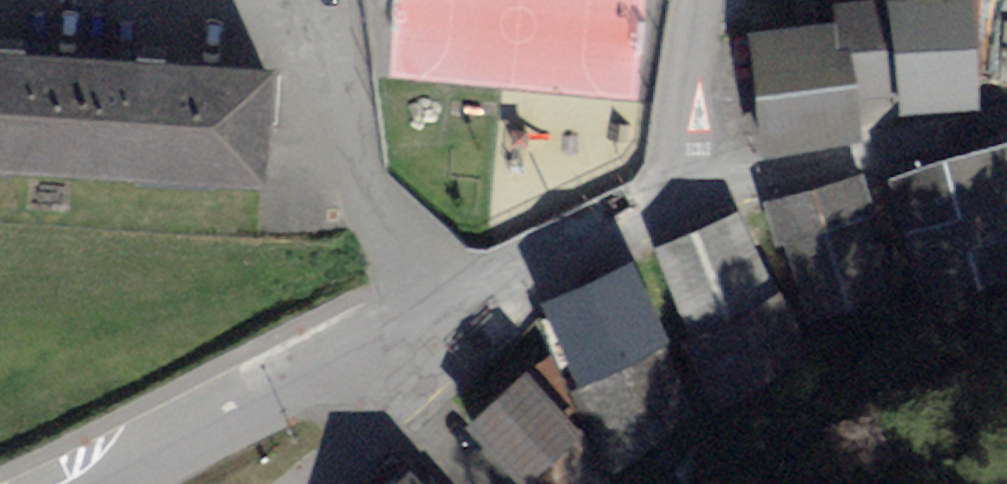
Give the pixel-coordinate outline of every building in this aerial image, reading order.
[(971,0),(860,0),(838,3),(841,21),(757,30),(770,144),(859,129),(855,97),(975,91),(971,0)] [(256,178),(263,67),(0,50),(0,161),(256,178)] [(888,180),(925,306),(1006,281),(1006,144),(888,180)] [(854,177),(770,204),(808,321),(892,295),(854,177)] [(736,213),(652,250),(718,398),(802,362),(736,213)] [(541,302),(561,350),(476,419),(538,483),(596,483),(607,470),(686,405),(629,265),(541,302)] [(394,483),(421,483),(409,471),(394,483)]
